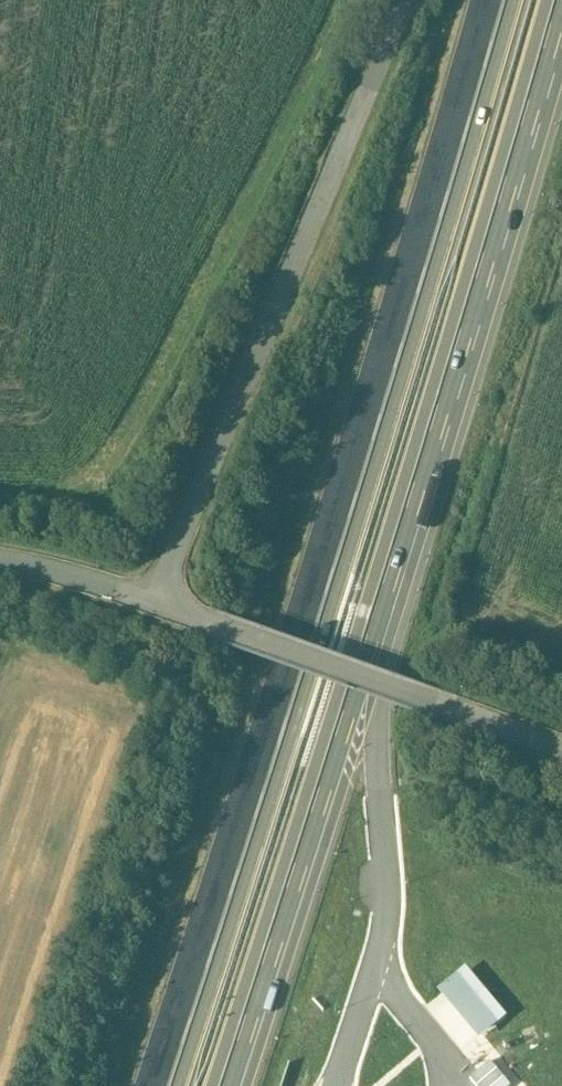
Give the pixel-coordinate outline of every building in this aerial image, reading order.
[(465,969),(437,992),(480,1042),(508,1019),(465,969)]
